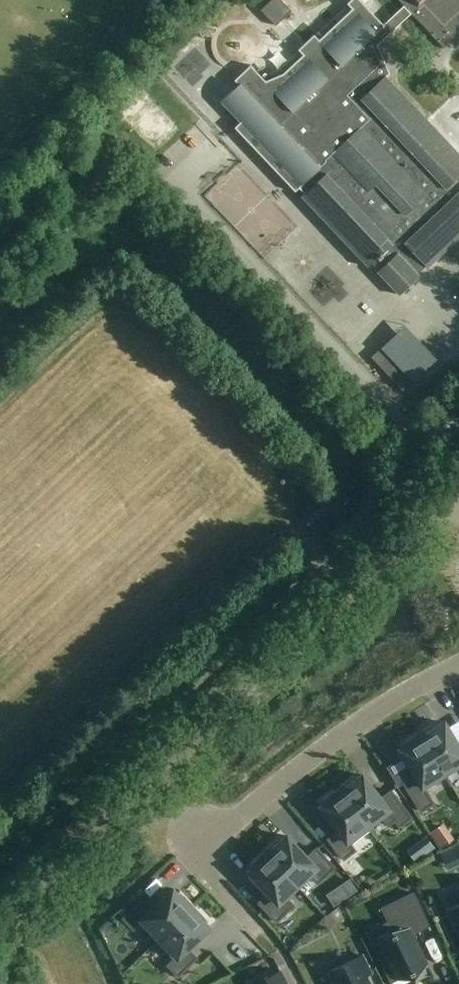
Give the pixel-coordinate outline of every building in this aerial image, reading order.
[(304,193),(301,196),(368,266),(372,263),(379,270),(377,272),(399,295),(420,275),(418,273),(426,266),(428,267),(458,238),(458,180),(457,178),(458,176),(458,152),(386,75),(381,79),(372,69),(387,55),(377,44),(412,12),(445,46),(458,33),(458,0),(401,0),(405,4),(383,25),(359,0),(350,0),(346,4),(352,9),(318,41),(313,35),(297,51),(302,56),(287,71),(267,79),(251,63),(235,79),(240,83),(222,99),(242,120),(234,127),(295,191),(299,188),(304,193)] [(291,12),(280,0),(271,0),(260,11),(275,27),(291,12)] [(269,73),(289,54),(278,43),(258,62),(269,73)] [(413,368),(450,334),(426,309),(390,344),(413,368)] [(371,356),(402,390),(412,381),(380,347),(371,356)] [(444,772),(458,763),(458,747),(444,722),(439,725),(437,721),(419,731),(444,772)] [(414,774),(403,781),(421,810),(433,803),(423,785),(444,772),(419,731),(401,742),(404,746),(399,749),(414,774)] [(355,774),(339,787),(368,825),(368,824),(380,815),(388,825),(395,820),(400,826),(411,817),(391,790),(380,798),(362,775),(358,778),(355,774)] [(325,803),(320,806),(338,830),(328,838),(343,859),(355,850),(351,844),(371,828),(368,824),(368,825),(339,787),(322,800),(325,803)] [(429,832),(440,848),(454,839),(443,822),(429,832)] [(279,835),(264,850),(297,885),(309,874),(317,883),(334,867),(316,848),(307,857),(286,835),(282,839),(279,835)] [(276,921),(294,905),(285,896),(297,885),(264,850),(249,864),(252,868),(248,871),(268,893),(259,902),(276,921)] [(343,867),(350,876),(358,869),(351,861),(343,867)] [(142,900),(123,918),(133,928),(139,923),(156,941),(194,905),(180,890),(176,893),(173,889),(151,909),(142,900)] [(395,979),(409,973),(410,974),(414,972),(414,970),(428,963),(412,933),(427,925),(429,929),(431,929),(413,892),(379,909),(379,910),(382,909),(394,932),(391,934),(392,936),(377,942),(373,945),(391,981),(395,979)] [(447,908),(458,933),(458,902),(447,908)] [(209,920),(194,905),(156,941),(173,959),(168,964),(178,975),(197,957),(187,947),(209,927),(205,923),(209,920)] [(362,955),(329,971),(335,983),(370,983),(366,975),(371,973),(362,955)] [(280,970),(252,983),(286,983),(280,970)]
